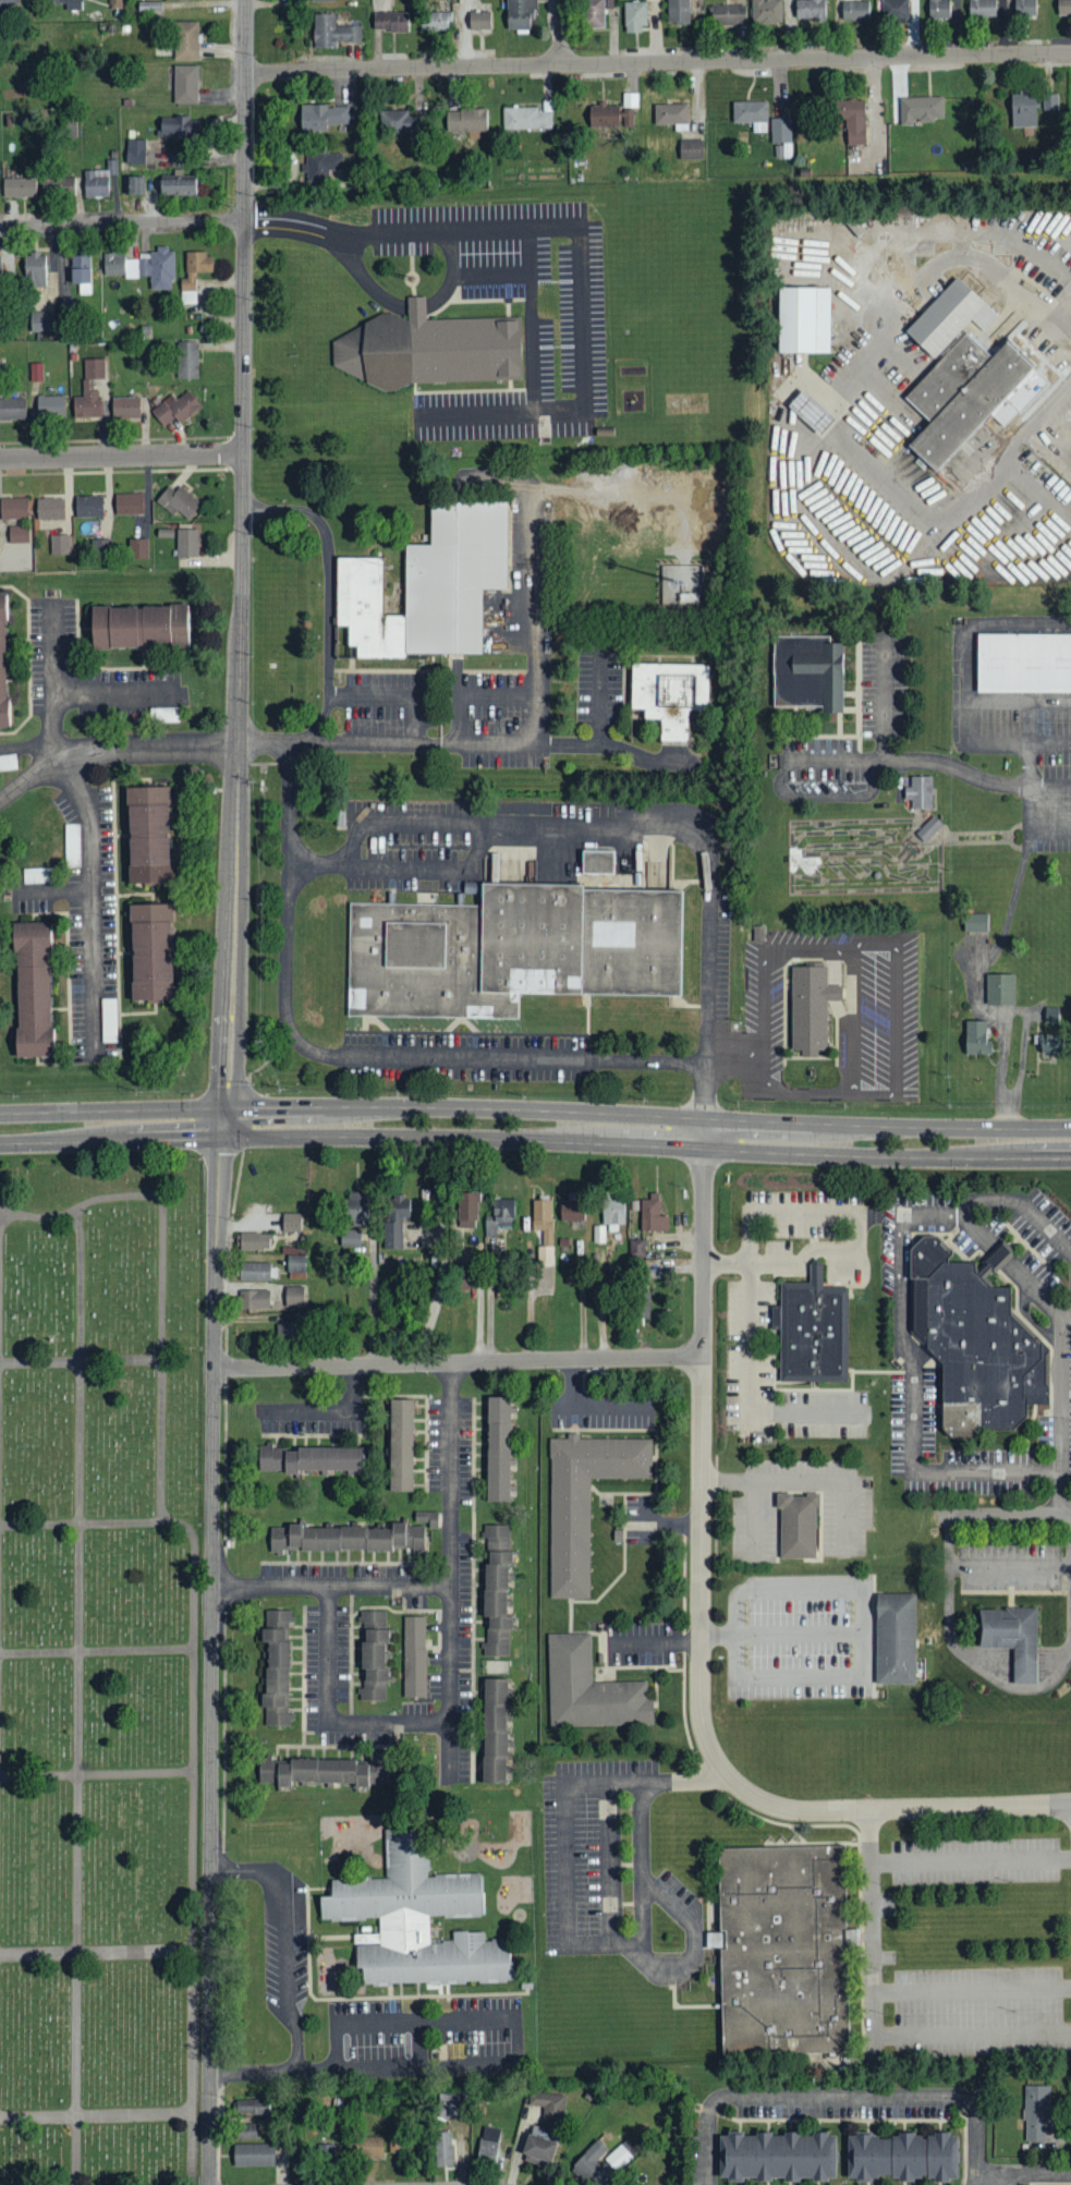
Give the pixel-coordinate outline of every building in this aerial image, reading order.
[(83,9),(82,0),(49,0),(49,4),(65,3),(65,10),(83,9)] [(506,29),(530,30),(530,19),(536,19),(536,0),(507,0),(506,29)] [(604,0),(586,0),(586,27),(604,27),(604,0)] [(668,23),(690,22),(689,0),(667,0),(668,23)] [(751,23),(782,22),(781,0),(751,0),(751,23)] [(824,0),(795,0),(795,20),(824,20),(824,0)] [(842,1),(842,21),(869,20),(869,0),(864,0),(842,1)] [(909,0),(882,0),(882,18),(909,18),(909,0)] [(929,19),(950,19),(950,0),(928,0),(929,19)] [(969,16),(996,16),(996,0),(968,0),(969,16)] [(1036,0),(1015,0),(1016,16),(1036,15),(1036,0)] [(1070,15),(1070,0),(1057,0),(1058,15),(1070,15)] [(646,1),(624,1),(625,30),(647,30),(646,1)] [(745,5),(710,6),(711,23),(745,22),(745,5)] [(451,29),(450,11),(420,12),(421,30),(451,29)] [(469,11),(469,29),(491,29),(491,11),(469,11)] [(409,12),(373,12),(373,30),(409,31),(409,12)] [(335,14),(314,14),(313,48),(336,48),(336,42),(361,42),(361,26),(335,25),(335,14)] [(197,21),(175,21),(175,59),(198,59),(197,21)] [(198,65),(174,65),(173,102),(197,103),(198,65)] [(635,127),(635,92),(622,92),(622,106),(589,105),(589,126),(635,127)] [(1012,127),(1036,127),(1035,92),(1010,93),(1012,127)] [(1043,94),(1043,110),(1058,110),(1058,93),(1043,94)] [(900,125),(913,125),(913,120),(943,120),(943,97),(900,96),(900,125)] [(502,107),(502,129),(552,128),(551,99),(540,100),(541,107),(502,107)] [(865,99),(833,100),(834,126),(846,126),(847,144),(866,144),(865,99)] [(733,123),(752,122),(753,133),(767,132),(767,101),(732,102),(733,123)] [(687,103),(654,104),(654,124),(675,124),(675,131),(688,131),(687,103)] [(349,105),(300,106),(300,131),(327,131),(327,125),(349,125),(349,105)] [(409,109),(379,111),(380,132),(424,130),(423,115),(409,115),(409,109)] [(487,109),(446,110),(446,131),(487,131),(487,109)] [(160,117),(159,137),(199,138),(199,118),(160,117)] [(145,164),(146,139),(126,139),(126,163),(145,164)] [(680,159),(703,158),(703,139),(679,139),(680,159)] [(331,173),(342,173),(343,153),(307,151),(306,179),(331,180),(331,173)] [(125,194),(144,194),(144,176),(126,176),(125,194)] [(36,178),(3,177),(3,197),(36,197),(36,178)] [(196,195),(195,179),(159,180),(159,195),(196,195)] [(102,253),(103,276),(123,275),(123,278),(149,278),(150,290),(174,289),(173,247),(156,248),(156,252),(139,252),(139,259),(125,259),(124,252),(102,253)] [(213,272),(213,252),(186,253),(187,278),(181,278),(181,304),(197,303),(197,273),(213,272)] [(46,286),(46,255),(24,255),(24,286),(46,286)] [(70,284),(78,284),(78,294),(90,294),(91,255),(71,255),(70,284)] [(957,275),(906,328),(940,360),(905,397),(929,420),(905,446),(934,472),(1034,365),(1005,339),(990,355),(975,340),(999,314),(957,275)] [(778,287),(777,351),(831,352),(831,287),(778,287)] [(332,367),(332,340),(379,313),(405,312),(404,302),(404,293),(426,293),(427,302),(427,318),(521,316),(522,379),(407,383),(390,391),(332,367)] [(60,313),(74,313),(73,297),(60,297),(60,313)] [(54,311),(31,311),(31,331),(54,331),(54,311)] [(197,379),(198,341),(179,340),(178,378),(197,379)] [(105,378),(104,358),(83,359),(84,379),(105,378)] [(43,381),(43,363),(29,363),(30,381),(43,381)] [(100,417),(100,390),(92,390),(92,379),(81,379),(82,397),(73,397),(73,417),(100,417)] [(151,409),(163,426),(175,417),(179,423),(201,407),(188,390),(176,399),(173,394),(151,409)] [(787,406),(802,390),(832,420),(817,436),(787,406)] [(64,396),(36,396),(36,417),(64,417),(64,396)] [(0,398),(0,420),(26,419),(25,397),(0,398)] [(139,419),(139,397),(111,397),(111,419),(139,419)] [(174,491),(167,486),(155,502),(173,515),(176,511),(188,520),(201,502),(178,486),(174,491)] [(115,494),(115,515),(143,514),(142,493),(115,494)] [(102,496),(75,497),(76,517),(103,516),(102,496)] [(28,498),(0,498),(0,519),(20,519),(20,526),(9,526),(9,543),(29,543),(28,498)] [(64,498),(36,498),(37,520),(64,520),(64,498)] [(336,624),(337,555),(384,556),(382,615),(405,615),(405,545),(431,546),(431,500),(511,501),(510,590),(484,590),(484,652),(404,652),(404,656),(357,656),(357,643),(348,643),(348,624),(336,624)] [(197,529),(177,529),(177,556),(198,555),(197,529)] [(51,554),(70,554),(70,534),(50,534),(51,554)] [(148,558),(148,538),(129,538),(129,558),(148,558)] [(701,565),(664,565),(663,603),(700,604),(701,565)] [(12,725),(0,725),(0,594),(8,594),(12,725)] [(93,648),(92,607),(187,605),(188,646),(93,648)] [(975,632),(1070,632),(1070,691),(975,691),(975,632)] [(842,713),(843,642),(829,642),(830,635),(775,635),(774,704),(821,705),(821,712),(842,713)] [(688,711),(707,712),(708,665),(631,663),(630,710),(643,710),(643,719),(660,720),(660,742),(688,743),(688,711)] [(179,722),(178,707),(149,708),(150,722),(179,722)] [(17,771),(16,756),(0,756),(0,771),(17,771)] [(932,806),(933,774),(911,774),(911,786),(905,786),(905,799),(912,799),(912,806),(932,806)] [(127,882),(124,787),(168,786),(171,881),(127,882)] [(925,841),(944,823),(934,814),(916,833),(925,841)] [(79,824),(64,824),(64,868),(80,868),(79,824)] [(345,1016),(348,900),(458,902),(459,882),(580,884),(581,850),(614,850),(613,890),(682,891),(680,995),(519,992),(518,1019),(345,1016)] [(52,867),(22,869),(23,884),(52,883),(52,867)] [(131,999),(129,903),(172,902),(174,998),(131,999)] [(963,932),(987,932),(988,914),(964,914),(963,932)] [(15,1055),(12,923),(51,922),(54,1054),(15,1055)] [(790,1048),(790,964),(828,964),(828,984),(842,984),(842,999),(827,999),(827,1048),(817,1048),(817,1055),(802,1055),(802,1048),(790,1048)] [(1014,975),(986,975),(986,1005),(1015,1005),(1014,975)] [(992,1055),(991,1041),(986,1041),(986,1021),(964,1021),(965,1056),(992,1055)] [(1062,1055),(1063,1035),(1039,1035),(1039,1054),(1062,1055)] [(477,1228),(478,1192),(459,1191),(458,1228),(477,1228)] [(367,1192),(345,1192),(344,1225),(366,1225),(367,1192)] [(668,1230),(668,1215),(660,1215),(660,1192),(649,1192),(649,1199),(640,1199),(641,1230),(668,1230)] [(402,1248),(403,1217),(410,1217),(410,1196),(385,1195),(384,1247),(402,1248)] [(514,1199),(492,1198),(492,1216),(484,1216),(484,1236),(497,1236),(497,1228),(513,1228),(514,1199)] [(551,1199),(532,1199),(533,1229),(551,1228),(551,1199)] [(584,1200),(560,1199),(559,1221),(583,1221),(584,1200)] [(624,1223),(624,1199),(603,1199),(604,1231),(618,1230),(618,1223),(624,1223)] [(301,1231),(301,1212),(282,1212),(282,1231),(301,1231)] [(593,1242),(605,1242),(605,1225),(593,1224),(593,1242)] [(361,1230),(340,1229),(340,1246),(361,1246),(361,1230)] [(270,1232),(240,1232),(239,1249),(270,1250),(270,1232)] [(983,1428),(1013,1428),(1027,1413),(1027,1401),(1049,1403),(1049,1346),(1011,1308),(1010,1283),(989,1284),(987,1276),(1013,1250),(1002,1239),(975,1266),(975,1259),(949,1259),(949,1255),(953,1251),(953,1247),(945,1247),(939,1242),(942,1239),(936,1233),(923,1233),(910,1247),(909,1277),(914,1277),(913,1328),(941,1361),(941,1427),(949,1435),(972,1435),(983,1428)] [(629,1238),(630,1258),(646,1258),(645,1238),(629,1238)] [(553,1264),(553,1246),(537,1246),(537,1264),(553,1264)] [(781,1279),(810,1279),(810,1262),(816,1255),(823,1262),(823,1285),(847,1285),(848,1377),(781,1377),(781,1326),(771,1326),(771,1303),(781,1303),(781,1279)] [(305,1271),(305,1256),(287,1256),(287,1271),(305,1271)] [(271,1280),(270,1262),(235,1262),(236,1281),(271,1280)] [(304,1306),(304,1286),(286,1286),(285,1306),(304,1306)] [(270,1290),(242,1289),(241,1308),(269,1309),(270,1290)] [(630,1317),(649,1318),(651,1291),(631,1290),(630,1317)] [(510,1501),(510,1395),(486,1395),(486,1501),(510,1501)] [(413,1490),(413,1398),(389,1398),(389,1490),(413,1490)] [(652,1437),(581,1437),(581,1431),(568,1431),(568,1437),(551,1437),(551,1595),(589,1595),(589,1476),(652,1476),(652,1437)] [(365,1468),(365,1445),(260,1446),(260,1468),(365,1468)] [(777,1491),(793,1491),(793,1494),(806,1494),(806,1491),(818,1491),(818,1504),(815,1504),(815,1555),(780,1555),(780,1507),(777,1507),(777,1491)] [(426,1522),(271,1522),(271,1550),(426,1550),(426,1522)] [(509,1654),(510,1525),(484,1525),(483,1654),(509,1654)] [(877,1591),(917,1591),(917,1682),(877,1682),(877,1591)] [(976,1605),(1037,1605),(1036,1680),(1014,1680),(1014,1646),(976,1646),(976,1605)] [(291,1723),(291,1609),(264,1609),(264,1723),(291,1723)] [(386,1697),(385,1609),(362,1609),(362,1698),(386,1697)] [(427,1695),(426,1615),(404,1616),(405,1695),(427,1695)] [(548,1631),(592,1630),(593,1680),(647,1679),(648,1696),(654,1696),(654,1722),(550,1725),(548,1631)] [(506,1781),(507,1677),(484,1677),(483,1780),(506,1781)] [(390,1757),(260,1756),(260,1784),(389,1785),(390,1757)] [(387,1824),(388,1876),(330,1877),(330,1894),(322,1894),(324,1921),(378,1919),(378,1931),(356,1931),(357,1983),(513,1980),(512,1938),(487,1939),(487,1930),(454,1930),(454,1941),(428,1942),(427,1914),(484,1911),(483,1876),(427,1877),(426,1823),(387,1824)] [(717,1846),(719,1928),(705,1928),(706,1946),(721,1945),(723,2052),(849,2049),(847,1944),(860,1944),(860,1927),(847,1927),(844,1843),(717,1846)] [(1045,2141),(1045,2120),(1050,2120),(1050,2085),(1025,2085),(1024,2141),(1045,2141)] [(543,2106),(542,2121),(564,2122),(564,2094),(529,2093),(529,2106),(543,2106)] [(466,2094),(438,2094),(438,2118),(467,2118),(466,2094)] [(238,2114),(269,2114),(269,2100),(238,2099),(238,2114)] [(235,2124),(236,2139),(256,2138),(255,2123),(235,2124)] [(496,2159),(500,2129),(482,2126),(478,2156),(496,2159)] [(452,2166),(451,2131),(434,2132),(435,2166),(452,2166)] [(719,2177),(719,2132),(836,2133),(836,2178),(719,2177)] [(848,2178),(848,2133),(956,2133),(956,2177),(848,2178)] [(556,2142),(527,2135),(521,2160),(550,2167),(556,2142)] [(383,2136),(361,2137),(361,2157),(383,2156),(383,2136)] [(595,2161),(607,2149),(598,2140),(569,2167),(585,2183),(601,2168),(595,2161)] [(233,2143),(233,2165),(273,2166),(274,2144),(233,2143)] [(604,2159),(616,2172),(633,2157),(620,2144),(604,2159)]
